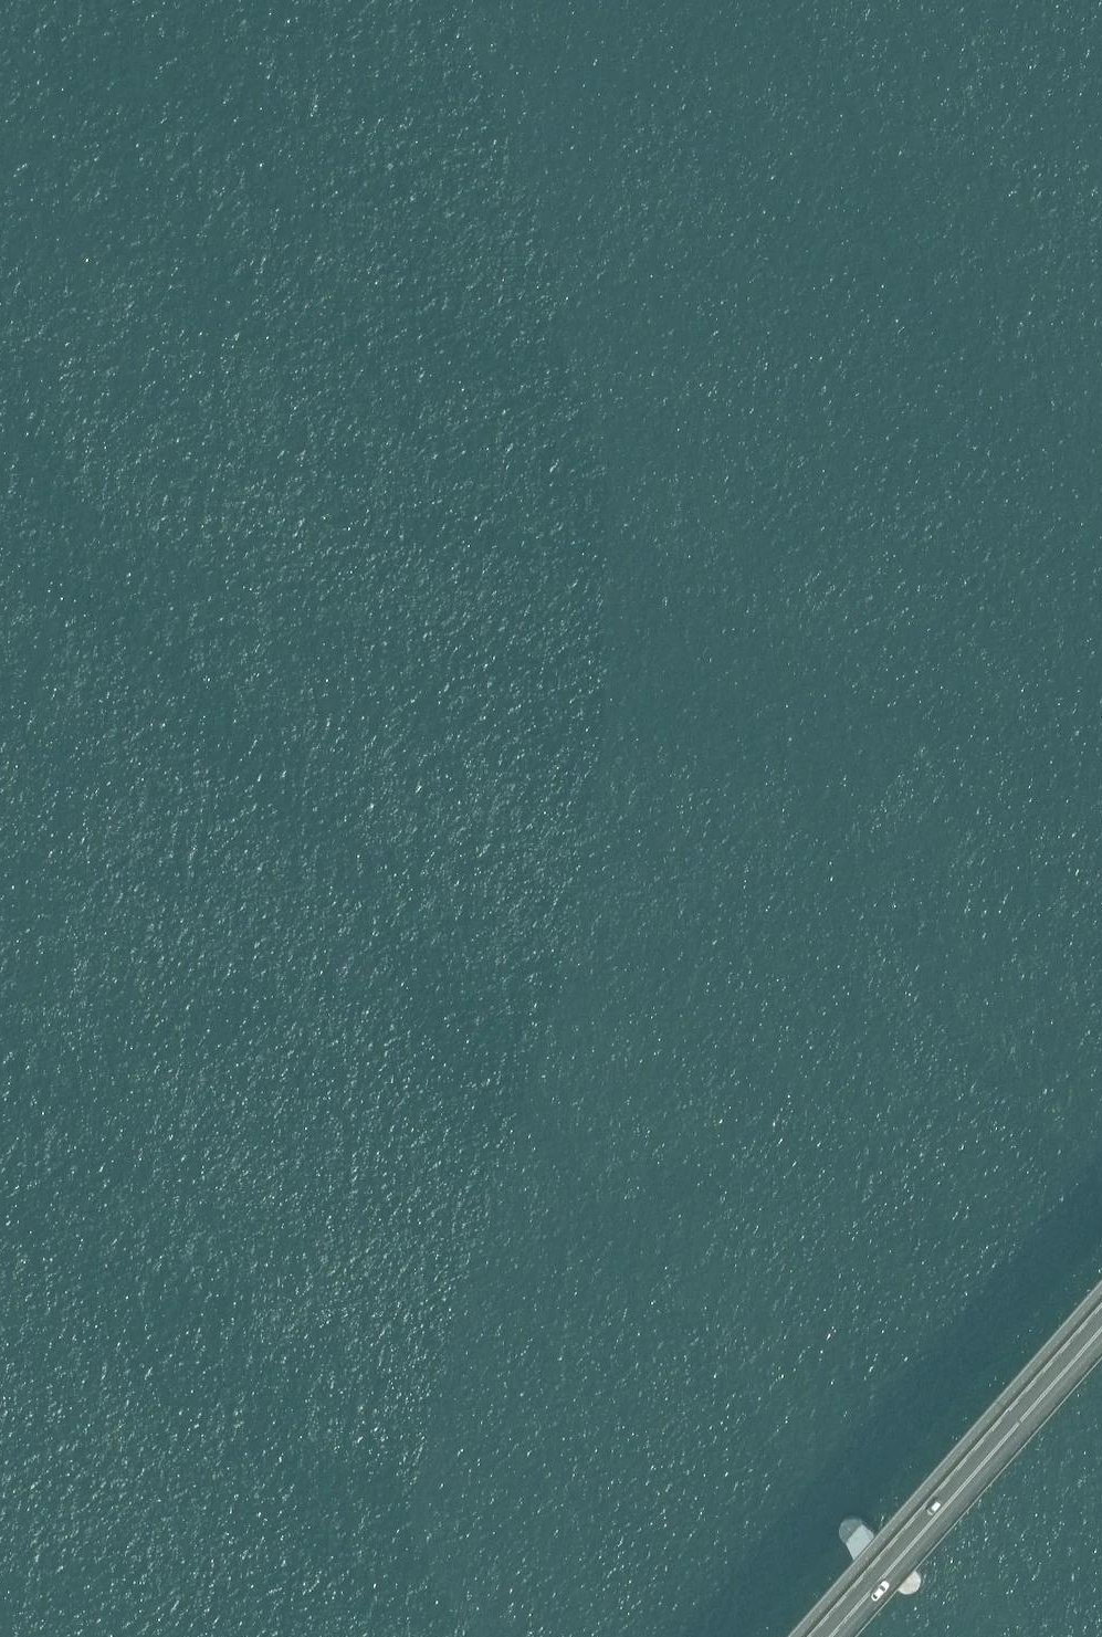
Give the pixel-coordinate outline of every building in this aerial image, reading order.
[(918,1572),(859,1518),(854,1516),(849,1515),(844,1516),(840,1519),(837,1524),(836,1529),(838,1534),(841,1539),(900,1592),(905,1594),(910,1595),(915,1594),(919,1591),(922,1586),(923,1581),(922,1576),(918,1572)]
